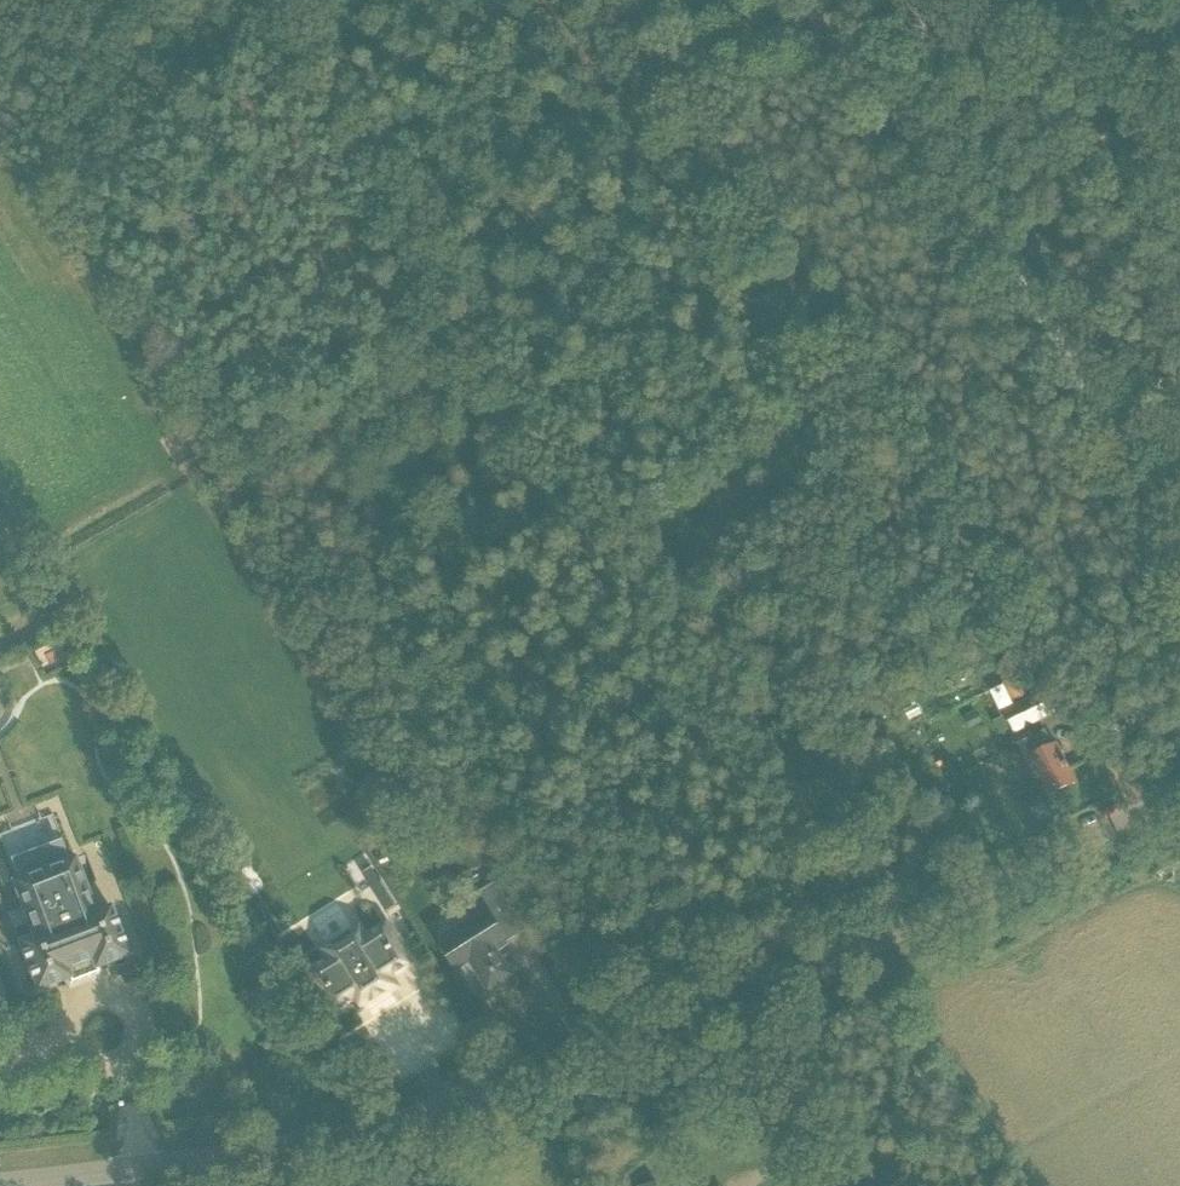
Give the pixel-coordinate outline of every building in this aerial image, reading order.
[(1014,734),(1053,715),(1042,693),(1003,712),(1014,734)] [(981,724),(978,716),(966,721),(970,730),(981,724)] [(1049,794),(1075,782),(1058,746),(1050,750),(1042,733),(1019,745),(1036,778),(1041,776),(1049,794)] [(37,991),(70,978),(67,970),(92,960),(95,968),(129,955),(110,907),(95,912),(74,858),(12,882),(33,936),(18,942),(37,991)] [(351,872),(376,912),(395,901),(369,860),(351,872)] [(506,976),(510,974),(497,954),(498,953),(493,945),(505,937),(497,923),(514,912),(496,883),(471,899),(484,918),(459,934),(461,936),(442,948),(455,969),(469,960),(477,973),(480,972),(489,987),(493,985),(495,987),(505,981),(506,976)] [(386,927),(366,940),(360,929),(325,951),(331,961),(312,974),(335,1011),(355,998),(361,1009),(396,987),(389,977),(409,964),(386,927)]
